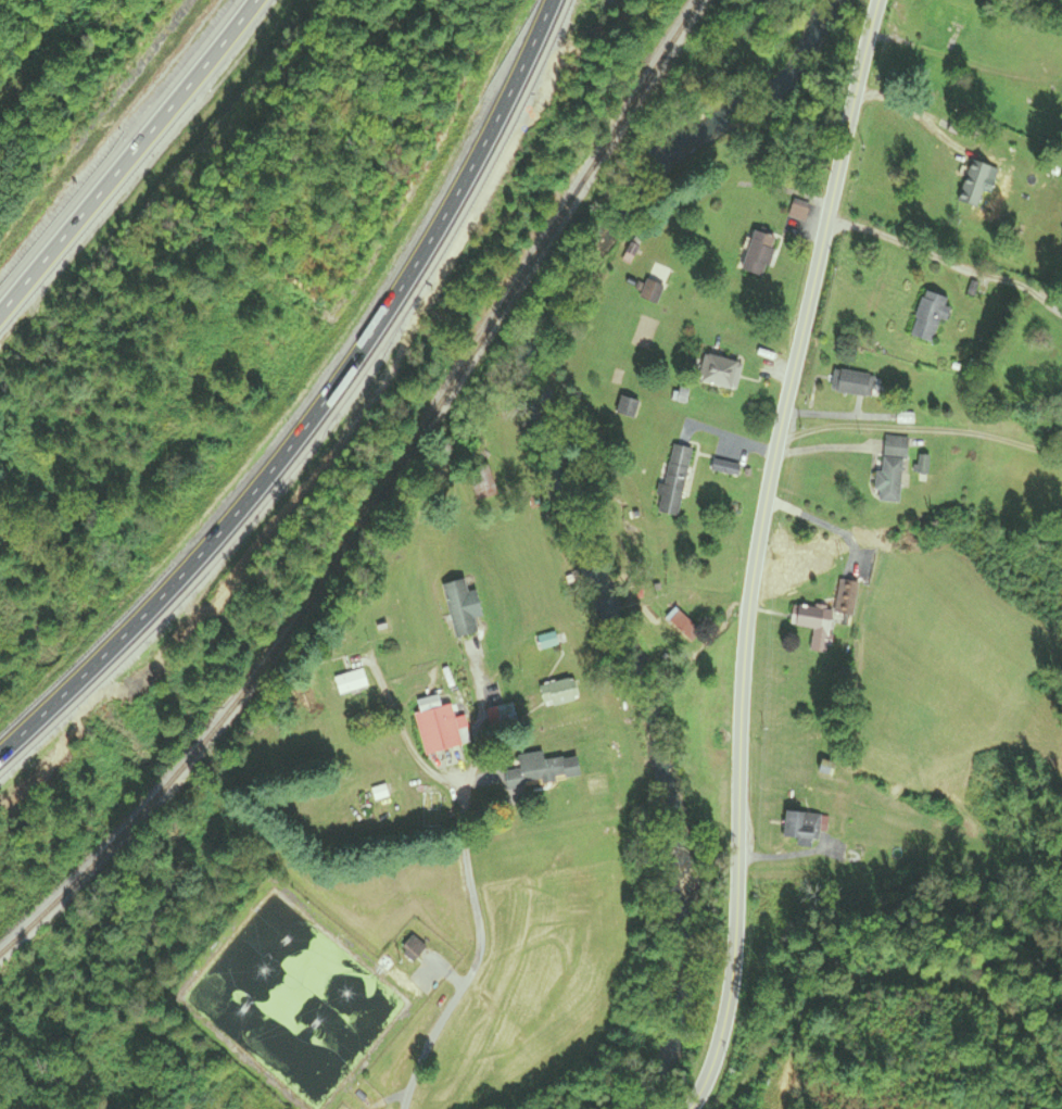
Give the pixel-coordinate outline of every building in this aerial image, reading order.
[(978,209),(989,167),(969,161),(958,203),(978,209)] [(763,278),(777,239),(753,231),(740,270),(763,278)] [(664,288),(647,280),(639,298),(656,305),(664,288)] [(939,320),(943,321),(949,300),(922,291),(908,337),(931,344),(939,320)] [(694,381),(736,391),(743,364),(701,354),(694,381)] [(830,393),(865,397),(868,375),(833,371),(830,393)] [(639,403),(620,397),(615,414),(634,419),(639,403)] [(902,458),(908,458),(909,439),(881,438),(878,503),(900,504),(902,458)] [(678,517),(691,449),(670,445),(656,513),(678,517)] [(476,501),(497,494),(487,463),(466,470),(476,501)] [(441,585),(454,639),(477,633),(464,579),(441,585)] [(855,616),(855,583),(839,582),(839,616),(855,616)] [(812,630),(810,653),(827,655),(833,611),(791,606),(789,627),(812,630)] [(665,619),(691,646),(702,636),(675,608),(665,619)] [(337,696),(366,689),(361,671),(332,678),(337,696)] [(540,686),(543,708),(576,702),(573,680),(540,686)] [(464,716),(454,719),(450,705),(439,707),(437,697),(417,701),(419,713),(415,714),(424,755),(470,745),(464,716)] [(576,758),(542,761),(542,753),(518,756),(519,771),(505,772),(506,788),(578,780),(576,758)] [(371,790),(374,802),(387,798),(385,786),(371,790)] [(819,841),(820,831),(827,832),(828,816),(783,812),(781,838),(819,841)] [(425,950),(414,937),(400,949),(411,962),(425,950)]
